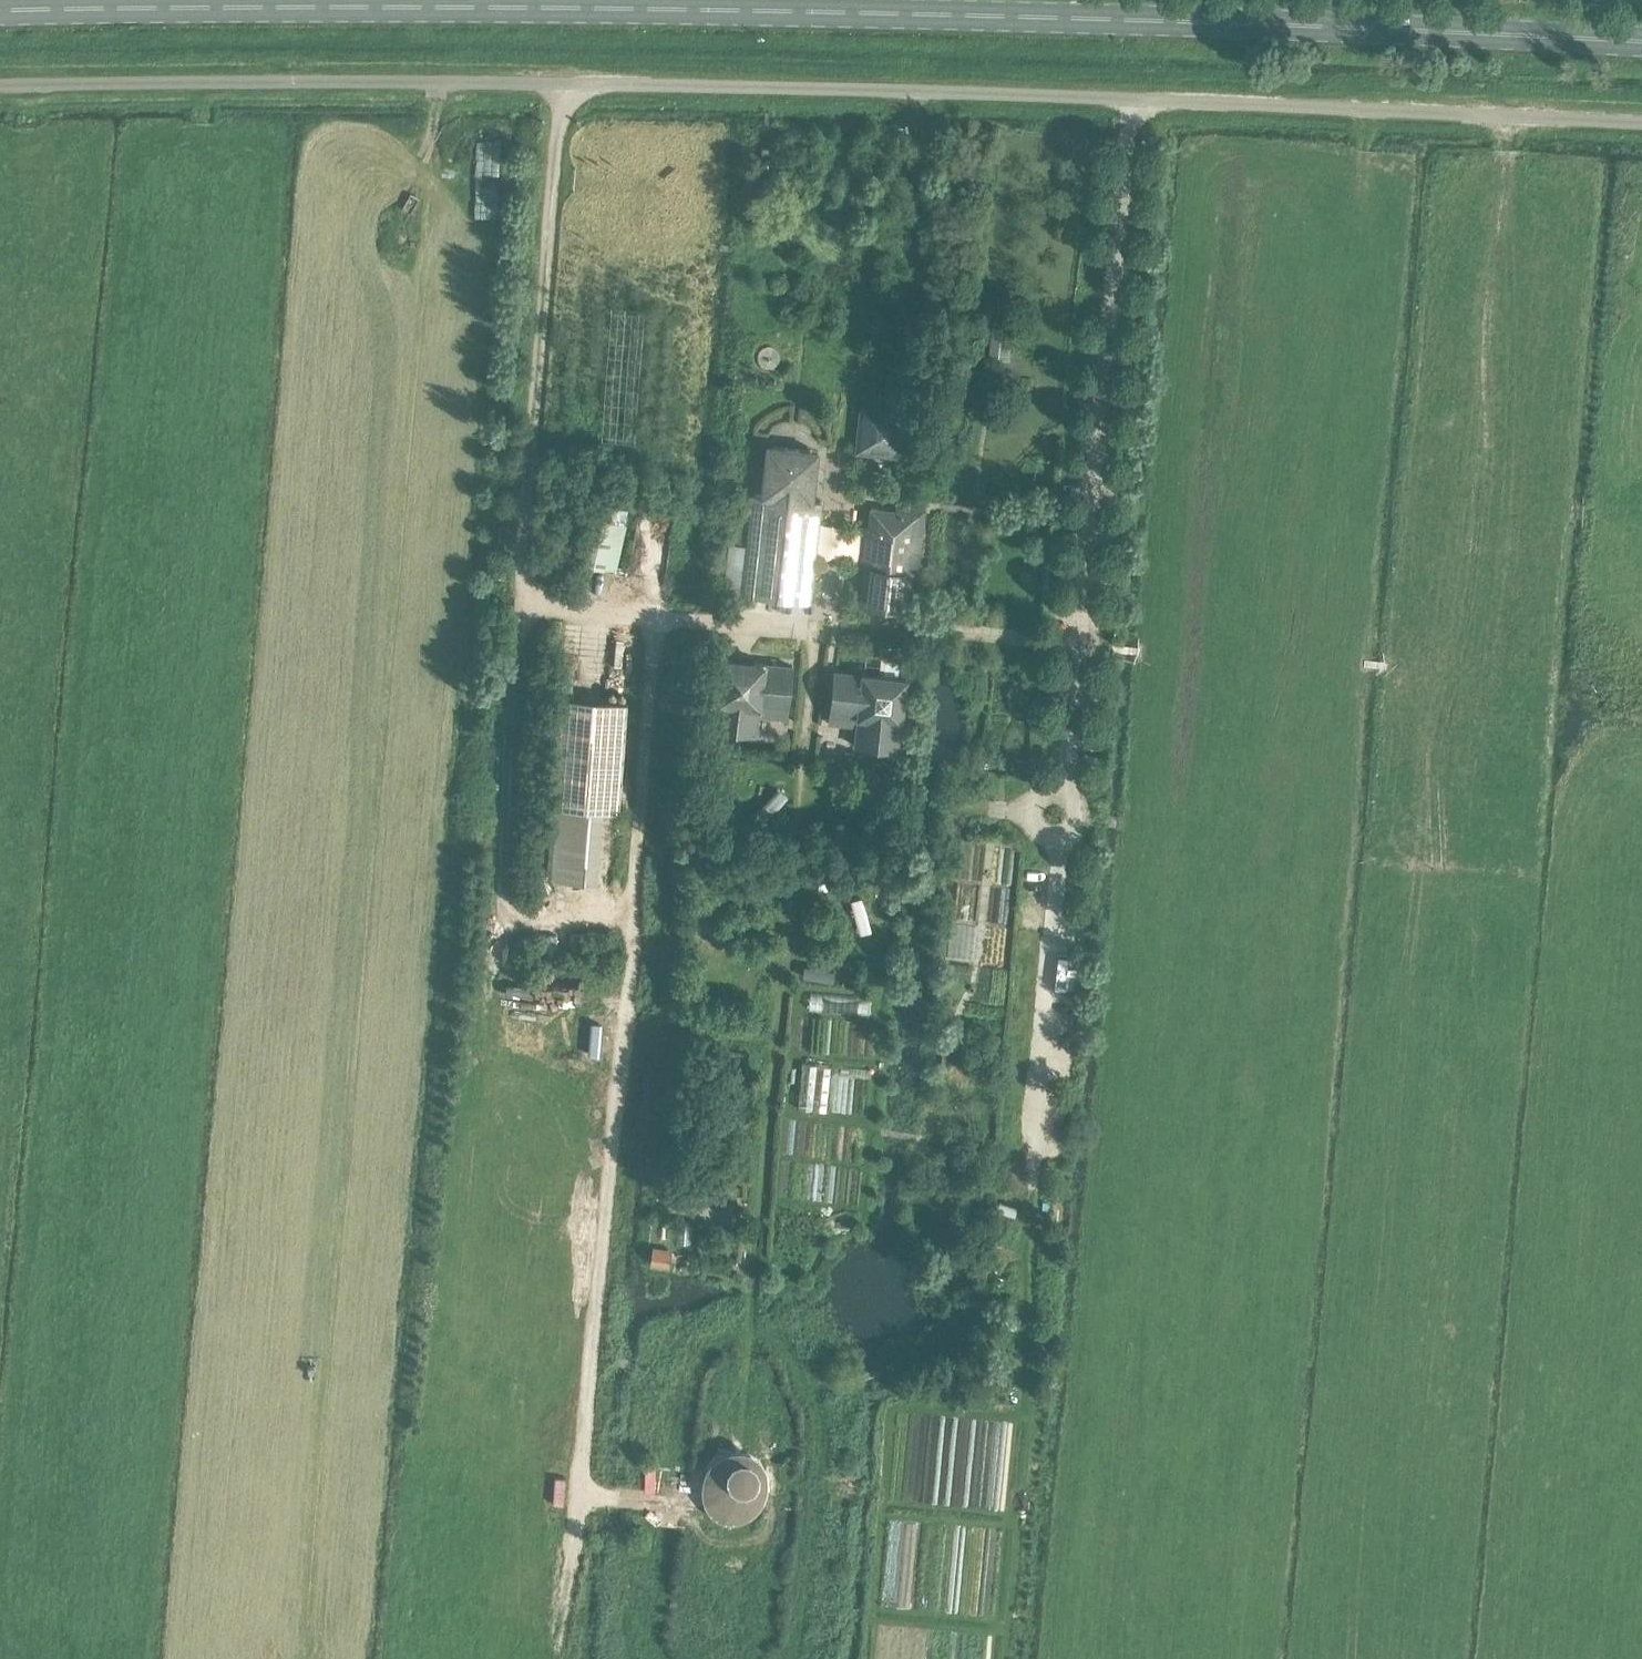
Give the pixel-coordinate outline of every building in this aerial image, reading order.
[(1010,323),(991,322),(988,357),(1007,359),(1010,323)] [(904,436),(906,418),(900,411),(877,408),(869,407),(862,414),(859,444),(865,452),(895,455),(903,449),(904,436)] [(724,586),(743,588),(742,594),(811,601),(821,501),(813,500),(818,451),(767,445),(762,495),(753,494),(751,511),(732,510),(724,586)] [(599,500),(584,563),(617,571),(628,527),(625,526),(629,510),(620,508),(620,505),(599,500)] [(913,572),(917,573),(924,507),(894,503),(894,510),(871,507),(869,527),(864,527),(860,567),(865,567),(860,607),(908,612),(913,572)] [(757,734),(759,716),(787,719),(793,666),(721,658),(713,729),(757,734)] [(834,670),(829,723),(856,726),(854,745),(899,750),(907,678),(834,670)] [(802,1064),(796,1109),(826,1113),(833,1068),(802,1064)] [(654,1247),(651,1262),(669,1265),(672,1250),(654,1247)]
